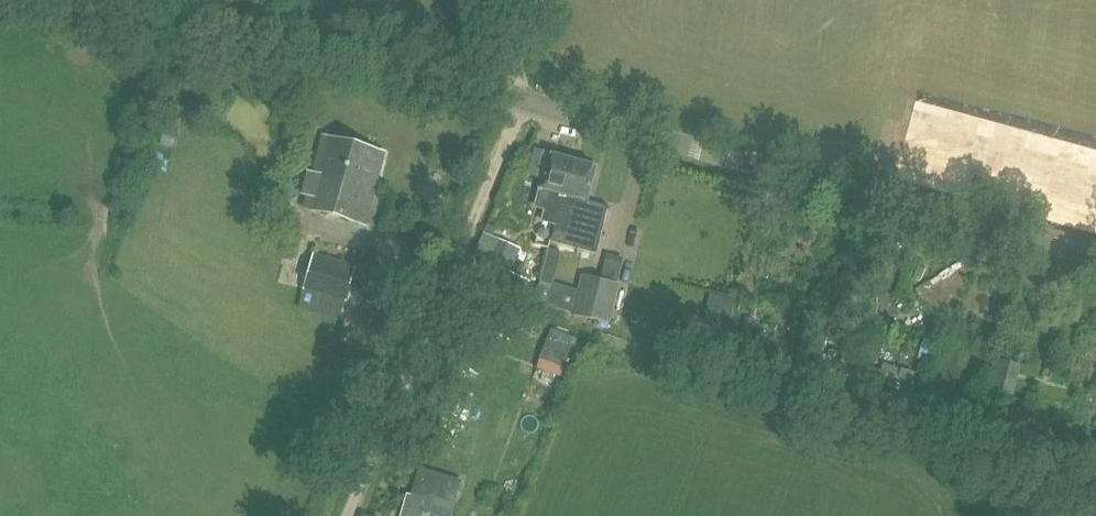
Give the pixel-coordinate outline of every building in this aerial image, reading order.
[(168,107),(164,124),(177,127),(181,110),(168,107)] [(304,190),(309,191),(306,204),(365,220),(372,197),(384,153),(324,137),(319,154),(315,170),(309,168),(304,190)] [(556,223),(572,161),(550,155),(536,206),(547,209),(543,220),(556,223)] [(595,167),(572,161),(556,223),(553,233),(593,243),(604,204),(587,199),(595,167)] [(478,256),(487,260),(478,279),(483,281),(500,289),(519,297),(527,281),(508,272),(519,248),(497,238),(496,240),(487,236),(478,256)] [(549,249),(541,282),(553,284),(561,252),(549,249)] [(303,290),(346,301),(356,266),(313,254),(303,290)] [(582,275),(581,281),(577,298),(573,314),(610,322),(619,283),(607,281),(582,275)] [(756,320),(745,317),(740,334),(750,337),(756,320)] [(537,364),(560,373),(571,344),(549,335),(548,338),(537,364)] [(994,358),(986,389),(1012,393),(1020,365),(994,358)] [(426,514),(422,513),(427,494),(455,502),(461,481),(420,469),(414,490),(418,491),(416,498),(408,495),(402,515),(425,515),(426,514)] [(1082,498),(1077,515),(1095,515),(1095,501),(1082,498)]
